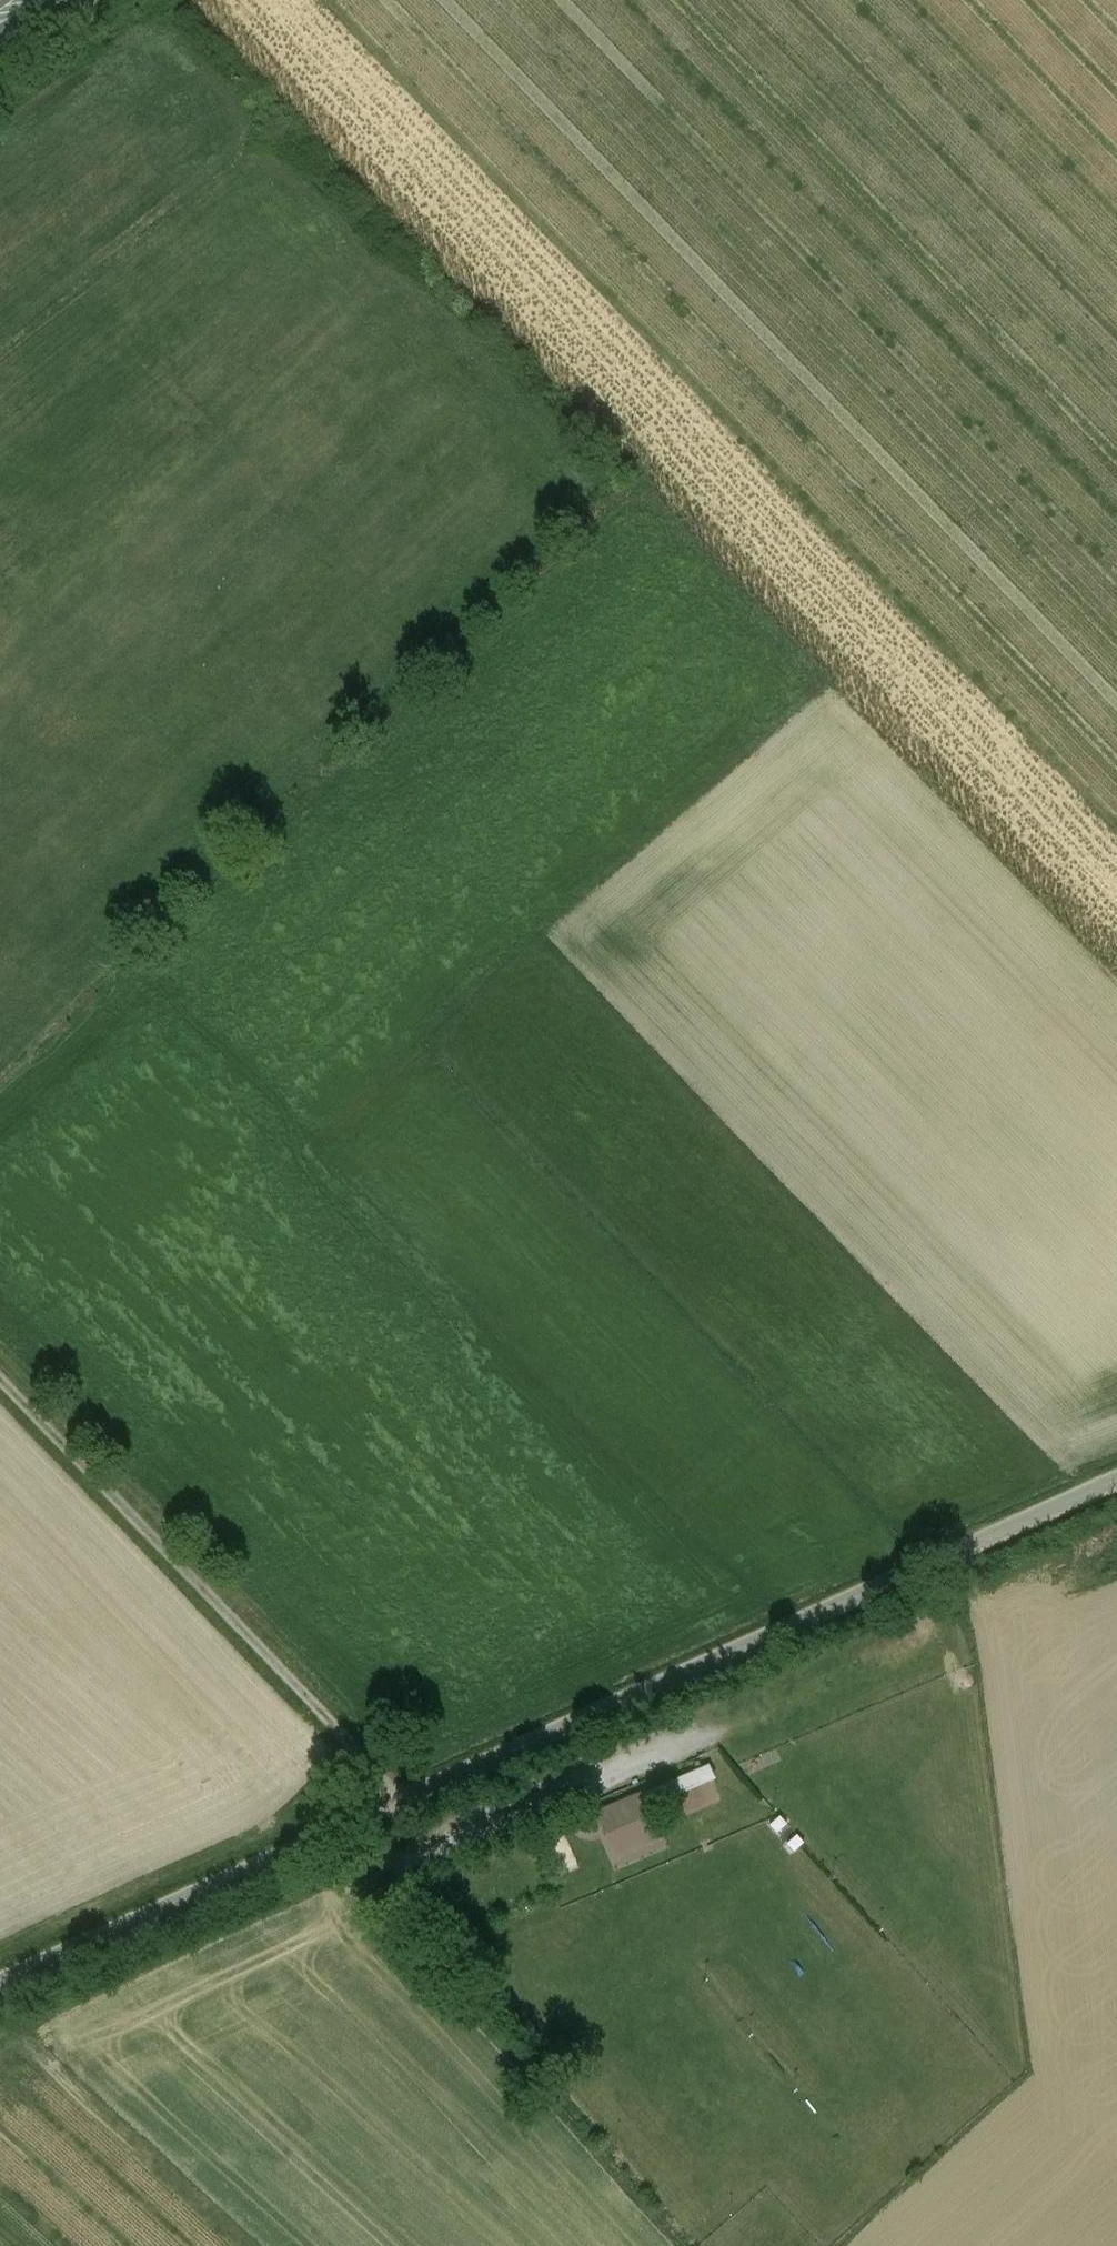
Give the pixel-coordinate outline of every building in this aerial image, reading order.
[(706,1767),(647,1793),(653,1808),(712,1782),(706,1767)] [(657,1830),(643,1795),(600,1813),(615,1848),(657,1830)]
